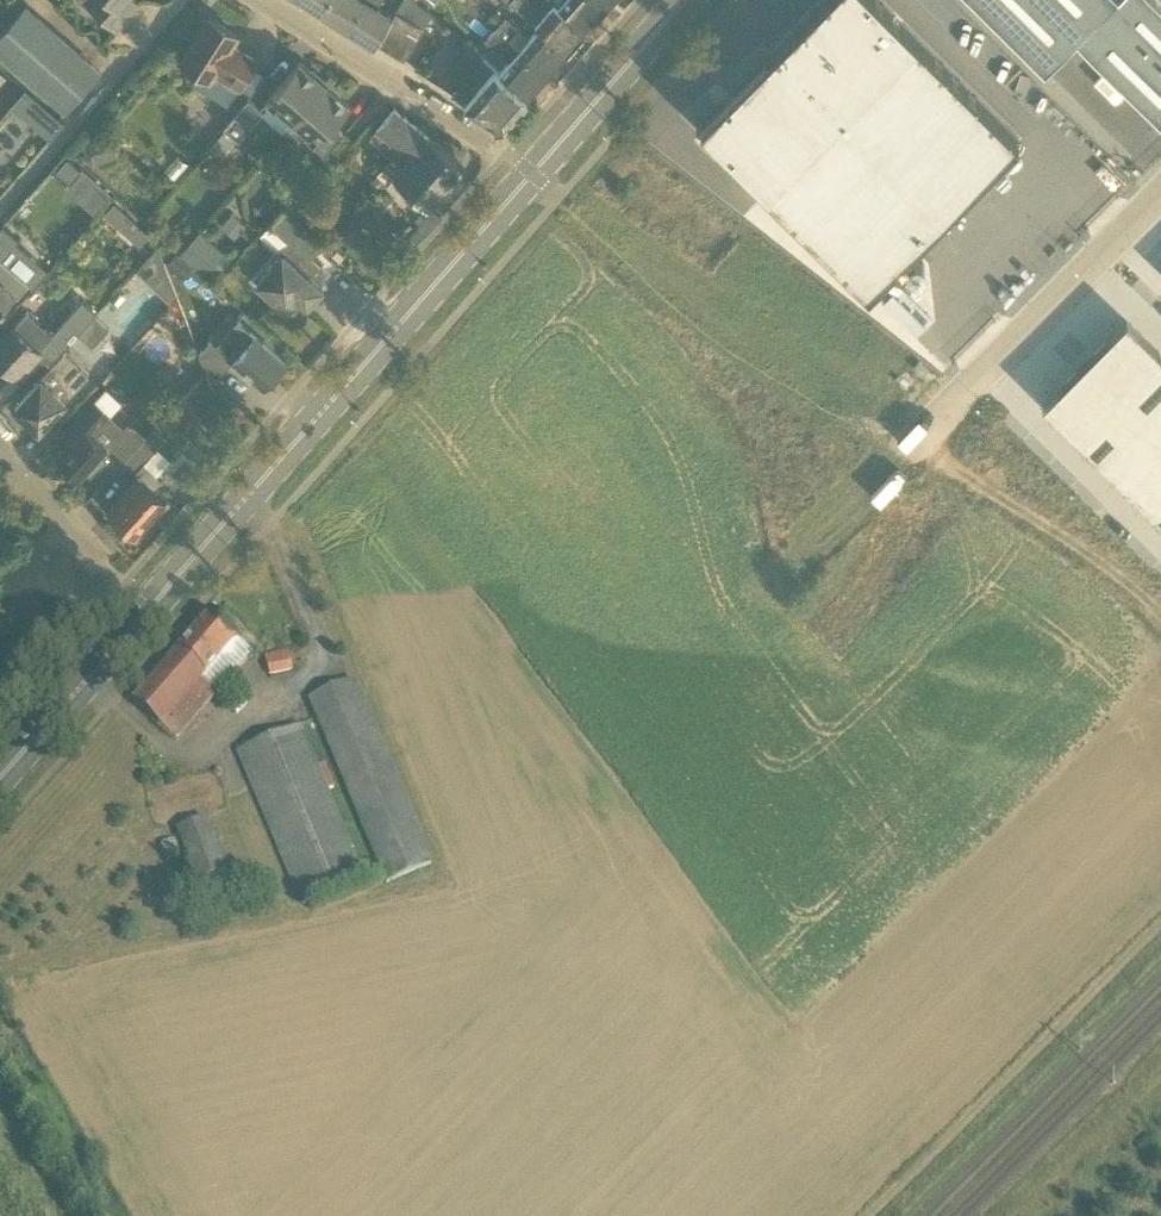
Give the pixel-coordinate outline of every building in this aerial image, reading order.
[(117,30),(140,5),(134,0),(90,0),(87,4),(117,30)] [(330,0),(301,0),(321,13),(330,0)] [(366,0),(330,0),(321,13),(348,30),(366,0)] [(392,17),(377,8),(382,0),(366,0),(348,30),(375,46),(378,41),(392,17)] [(400,11),(424,27),(432,13),(416,0),(403,0),(397,9),(400,11)] [(509,2),(539,29),(566,52),(585,30),(557,6),(551,0),(511,0),(509,2)] [(557,6),(585,30),(606,7),(598,0),(551,0),(557,6)] [(704,124),(870,290),(1020,139),(880,0),(824,0),(704,124)] [(1038,66),(1070,33),(1160,123),(1160,122),(1160,6),(1155,0),(972,0),(1038,66)] [(26,6),(0,35),(0,53),(66,112),(101,72),(26,6)] [(400,11),(397,9),(392,17),(378,41),(379,41),(404,58),(424,27),(400,11)] [(495,11),(487,22),(496,29),(505,19),(495,11)] [(211,81),(215,74),(240,89),(258,61),(233,45),(239,36),(210,17),(182,62),(211,81)] [(496,29),(494,31),(545,76),(566,52),(539,29),(529,40),(505,19),(496,29)] [(501,73),(499,76),(525,98),(526,97),(545,76),(494,31),(487,39),(512,60),(501,73)] [(504,123),(525,98),(499,76),(480,61),(452,95),(496,123),(504,123)] [(294,120),(325,84),(300,62),(264,103),(275,112),(279,107),(294,120)] [(325,84),(294,120),(308,133),(304,138),(325,156),(345,133),(334,124),(350,105),(325,84)] [(9,103),(46,136),(61,120),(24,86),(9,103)] [(249,99),(224,128),(239,141),(264,112),(249,99)] [(376,177),(386,186),(395,177),(430,138),(395,108),(370,137),(394,157),(376,177)] [(211,144),(224,155),(236,140),(224,130),(211,144)] [(89,142),(90,144),(95,161),(96,165),(119,158),(112,135),(89,142)] [(430,138),(395,177),(430,208),(460,174),(459,163),(430,138)] [(82,171),(67,159),(57,171),(71,184),(82,171)] [(376,177),(371,183),(382,191),(386,186),(376,177)] [(279,253),(281,255),(282,253),(284,255),(296,241),(314,257),(326,243),(297,217),(303,210),(290,198),(268,224),(288,242),(279,253)] [(114,204),(104,215),(118,227),(128,216),(114,204)] [(433,210),(417,228),(426,235),(441,218),(433,210)] [(245,226),(232,214),(221,227),(234,238),(245,226)] [(215,282),(233,261),(200,232),(182,253),(215,282)] [(257,282),(260,284),(258,287),(270,298),(273,295),(287,308),(297,297),(307,305),(322,288),(310,278),(322,264),(314,257),(296,241),(284,255),(282,253),(281,255),(257,282)] [(137,273),(172,304),(179,297),(159,247),(137,273)] [(180,276),(192,266),(178,250),(166,260),(180,276)] [(0,258),(0,313),(15,295),(18,298),(30,285),(7,264),(0,258)] [(16,326),(0,342),(0,361),(14,375),(25,364),(27,366),(38,355),(50,365),(98,313),(84,300),(52,335),(28,312),(16,326)] [(238,320),(217,344),(211,339),(199,352),(212,383),(233,359),(264,386),(285,362),(238,320)] [(1132,327),(1048,412),(1160,523),(1160,355),(1132,327)] [(41,379),(42,380),(16,409),(40,431),(73,394),(91,375),(65,352),(41,379)] [(180,357),(158,381),(175,396),(197,372),(180,357)] [(125,426),(112,414),(122,402),(107,388),(66,431),(73,437),(56,455),(80,477),(106,449),(121,463),(147,436),(130,421),(125,426)] [(213,400),(199,405),(210,433),(224,427),(213,400)] [(159,447),(167,438),(155,427),(124,461),(139,476),(107,511),(136,537),(169,501),(154,487),(157,483),(154,480),(158,475),(172,459),(159,447)] [(213,689),(216,685),(232,668),(237,672),(254,653),(210,614),(133,701),(176,738),(217,692),(213,689)] [(270,673),(292,669),(288,649),(266,653),(270,673)] [(427,865),(361,674),(314,691),(380,881),(427,865)] [(305,720),(239,745),(295,894),(363,868),(332,786),(331,786),(305,720)] [(204,813),(175,826),(198,879),(227,867),(204,813)]
